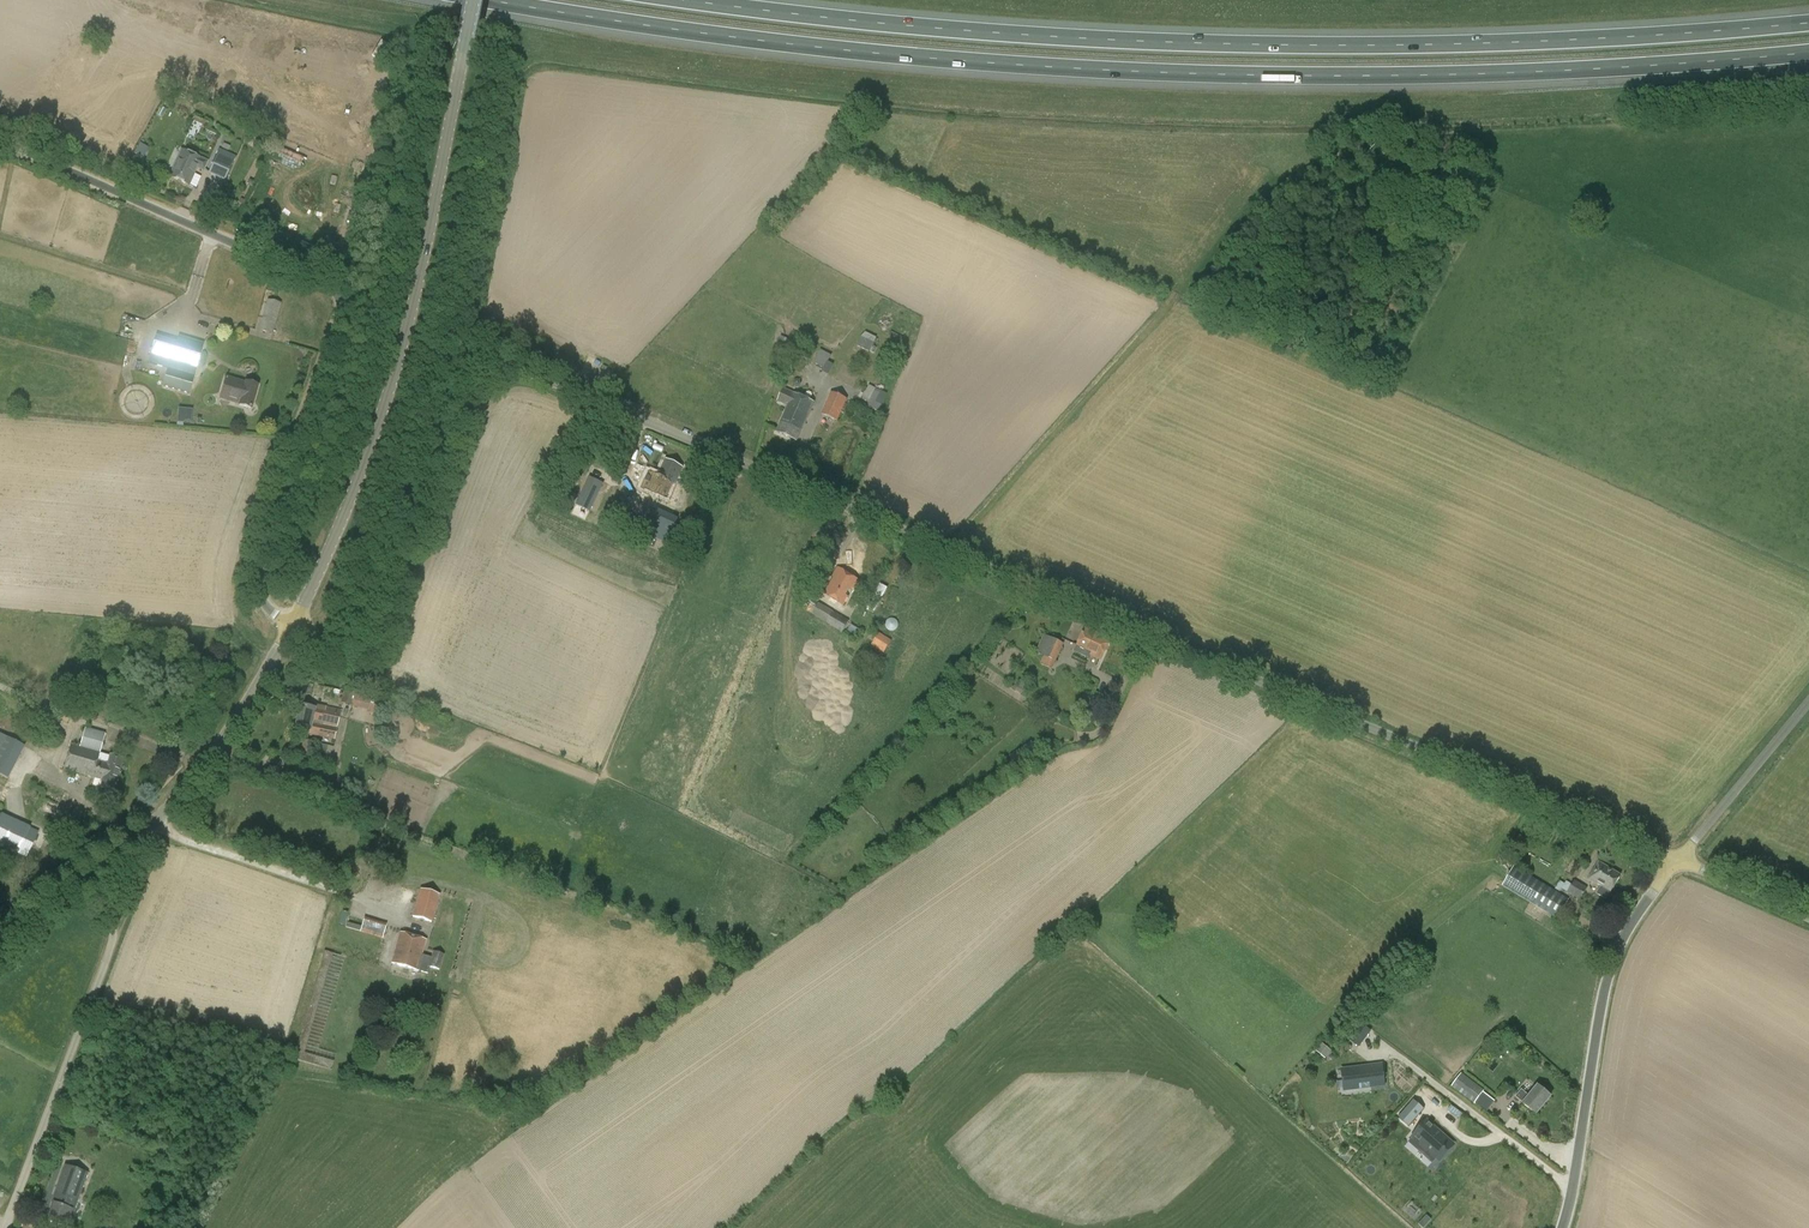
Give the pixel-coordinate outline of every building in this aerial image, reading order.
[(186,149),(201,153),(203,143),(188,139),(186,149)] [(134,154),(143,159),(148,149),(140,144),(134,154)] [(197,168),(203,171),(207,162),(182,151),(170,177),(189,185),(197,168)] [(218,151),(208,174),(224,181),(235,159),(218,151)] [(281,304),(267,300),(259,330),(273,334),(281,304)] [(903,338),(891,332),(887,341),(899,347),(903,338)] [(856,346),(869,352),(875,339),(866,335),(864,340),(860,338),(856,346)] [(178,336),(176,343),(156,337),(148,363),(168,368),(162,386),(189,394),(194,376),(196,370),(197,370),(205,344),(178,336)] [(778,343),(785,346),(788,340),(781,337),(778,343)] [(824,368),(831,356),(820,350),(813,363),(824,368)] [(240,406),(252,409),(258,386),(246,383),(246,384),(226,378),(220,400),(240,405),(240,406)] [(878,411),(887,394),(869,386),(862,400),(868,403),(867,406),(878,411)] [(789,406),(777,432),(797,441),(814,403),(783,389),(778,401),(789,406)] [(821,414),(838,421),(848,399),(832,392),(821,414)] [(192,409),(178,408),(176,422),(190,424),(192,409)] [(659,477),(657,476),(651,490),(672,500),(679,486),(675,484),(682,468),(667,461),(659,477)] [(583,491),(576,505),(590,511),(597,497),(583,491)] [(677,517),(655,507),(650,518),(643,532),(665,542),(677,517)] [(832,578),(833,579),(824,594),(844,606),(859,581),(837,568),(832,578)] [(854,625),(849,622),(812,600),(806,596),(802,603),(798,601),(796,605),(805,611),(842,633),(843,632),(847,635),(854,625)] [(1074,652),(1089,658),(1090,656),(1100,660),(1110,638),(1085,627),(1074,652)] [(884,653),(891,641),(879,633),(871,646),(884,653)] [(1036,653),(1056,662),(1064,644),(1044,635),(1036,653)] [(1016,688),(1024,693),(1029,685),(1021,681),(1016,688)] [(370,705),(372,697),(356,692),(356,691),(346,689),(341,704),(353,706),(354,701),(370,705)] [(314,709),(300,706),(295,728),(309,731),(309,735),(334,740),(340,710),(315,704),(314,709)] [(63,770),(102,781),(100,789),(113,792),(122,759),(110,756),(109,757),(100,754),(106,734),(85,728),(79,747),(71,745),(63,770)] [(25,747),(0,734),(0,776),(8,780),(25,747)] [(314,757),(332,759),(333,745),(315,743),(314,757)] [(337,807),(344,790),(333,785),(328,798),(337,807)] [(372,815),(375,806),(357,799),(353,809),(372,815)] [(23,824),(11,851),(26,858),(38,831),(23,824)] [(66,834),(62,838),(67,843),(71,838),(66,834)] [(1606,900),(1620,876),(1599,863),(1588,880),(1601,887),(1596,894),(1606,900)] [(1557,920),(1569,900),(1565,897),(1514,866),(1501,887),(1557,920)] [(1574,881),(1567,894),(1575,899),(1580,901),(1587,888),(1574,881)] [(420,889),(412,917),(432,923),(440,895),(420,889)] [(347,923),(345,927),(382,939),(386,925),(363,918),(361,927),(347,923)] [(432,951),(431,958),(421,955),(426,941),(400,933),(391,963),(417,970),(428,973),(430,968),(440,970),(444,955),(432,951)] [(1362,1042),(1353,1035),(1350,1040),(1358,1046),(1362,1042)] [(1315,1051),(1325,1059),(1330,1052),(1321,1044),(1315,1051)] [(1370,1083),(1371,1087),(1384,1086),(1382,1064),(1343,1069),(1346,1086),(1370,1083)] [(1484,1091),(1461,1074),(1451,1087),(1474,1105),(1484,1091)] [(1521,1090),(1515,1097),(1536,1115),(1551,1097),(1537,1086),(1529,1096),(1521,1090)] [(1398,1118),(1409,1127),(1424,1110),(1413,1101),(1398,1118)] [(1436,1157),(1438,1158),(1451,1144),(1426,1122),(1413,1136),(1414,1137),(1430,1151),(1428,1153),(1435,1159),(1436,1157)] [(88,1173),(64,1164),(50,1204),(54,1205),(48,1220),(63,1225),(66,1216),(68,1216),(70,1211),(64,1209),(68,1200),(77,1203),(88,1173)] [(1423,1227),(1431,1220),(1426,1215),(1418,1224),(1423,1227)]
